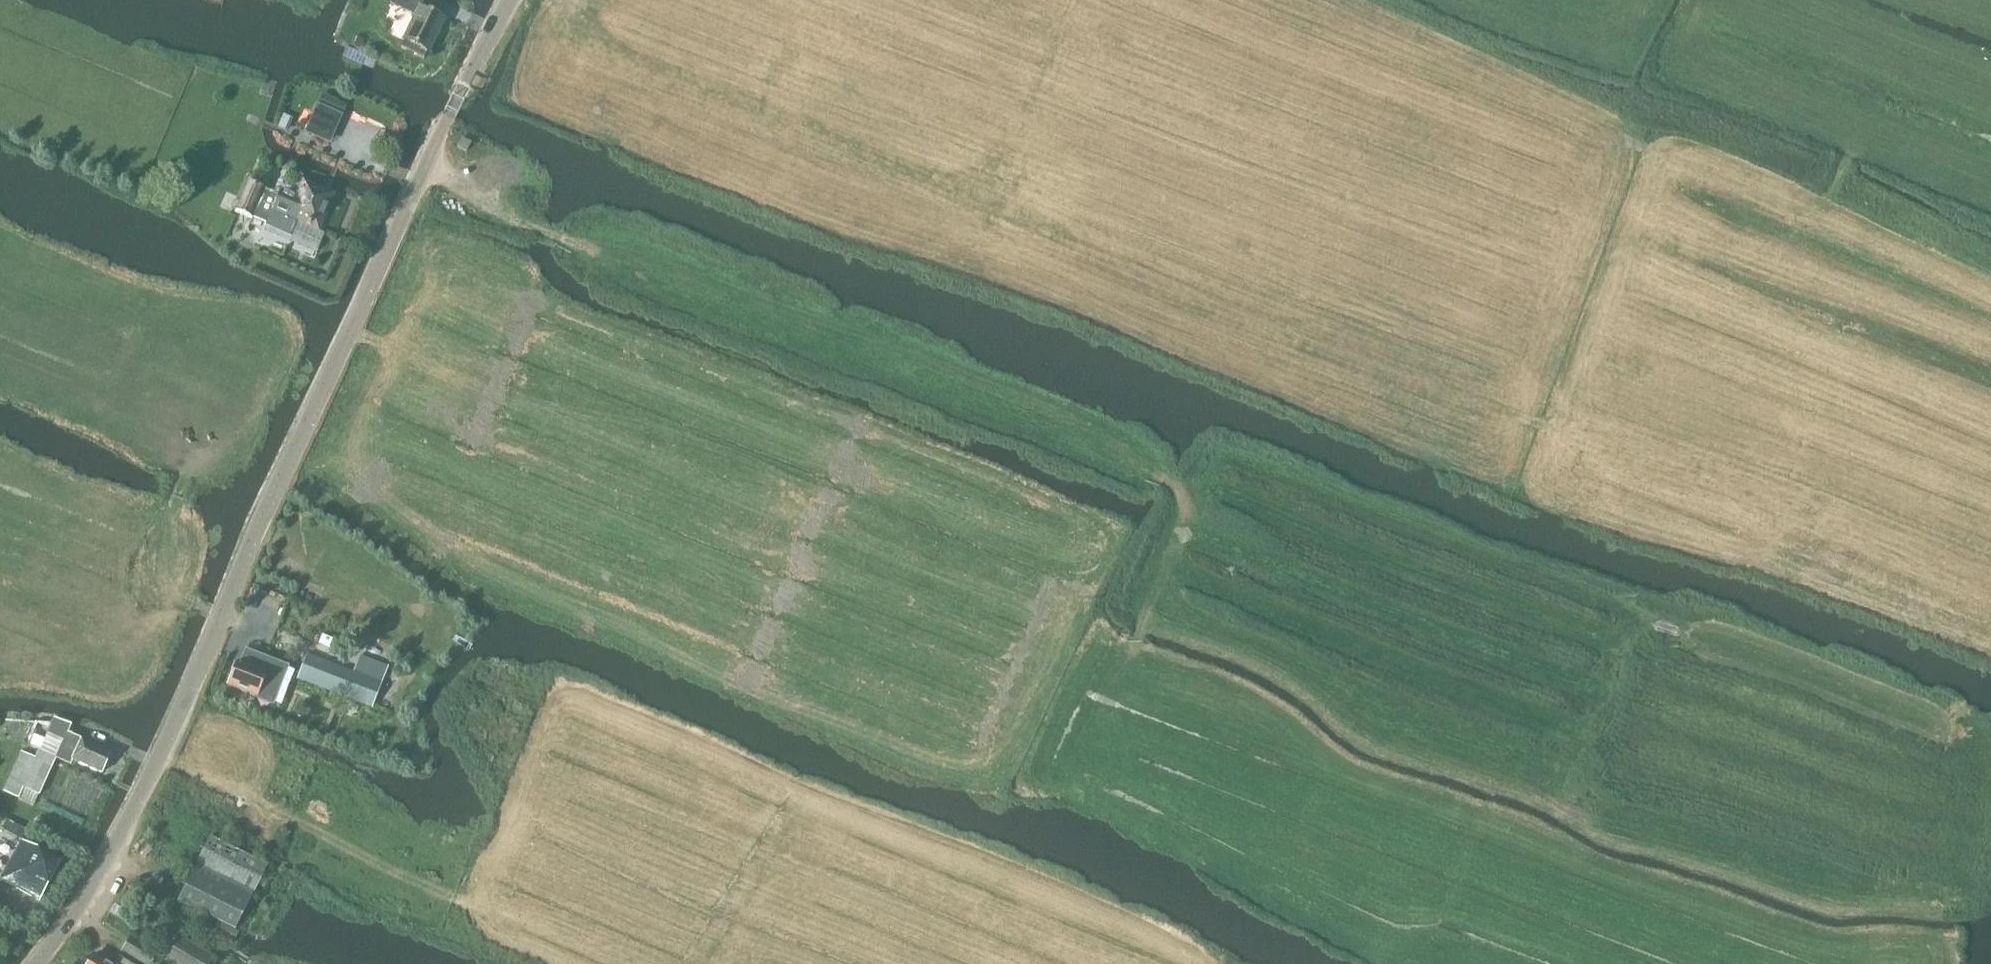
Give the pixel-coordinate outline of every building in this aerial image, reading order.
[(404,40),(401,48),(423,58),(426,51),(429,52),(444,20),(420,7),(423,0),(392,0),(391,3),(415,15),(404,40)] [(305,133),(331,144),(344,115),(318,104),(305,133)] [(280,194),(277,201),(263,194),(265,188),(248,181),(235,211),(252,219),(255,212),(270,219),(267,225),(291,235),(297,221),(318,230),(334,194),(303,181),(295,201),(280,194)] [(289,656),(293,644),(277,638),(272,650),(289,656)] [(237,663),(228,685),(256,695),(254,699),(274,706),(289,666),(248,650),(242,665),(237,663)] [(306,654),(297,678),(371,707),(381,682),(306,654)] [(73,760),(102,773),(111,752),(67,732),(70,724),(53,716),(39,749),(34,758),(22,753),(16,767),(5,793),(25,802),(30,791),(40,795),(56,759),(71,766),(73,760)] [(210,837),(178,899),(236,928),(267,866),(210,837)] [(1,878),(40,900),(61,862),(22,840),(1,878)] [(169,917),(165,923),(172,927),(175,922),(169,917)] [(217,920),(213,928),(235,939),(239,931),(217,920)] [(144,963),(151,963),(158,953),(130,937),(122,950),(144,963)] [(166,963),(209,963),(211,960),(176,940),(163,963),(166,963)] [(94,955),(88,963),(109,963),(94,955)] [(119,956),(114,963),(132,963),(119,956)]
